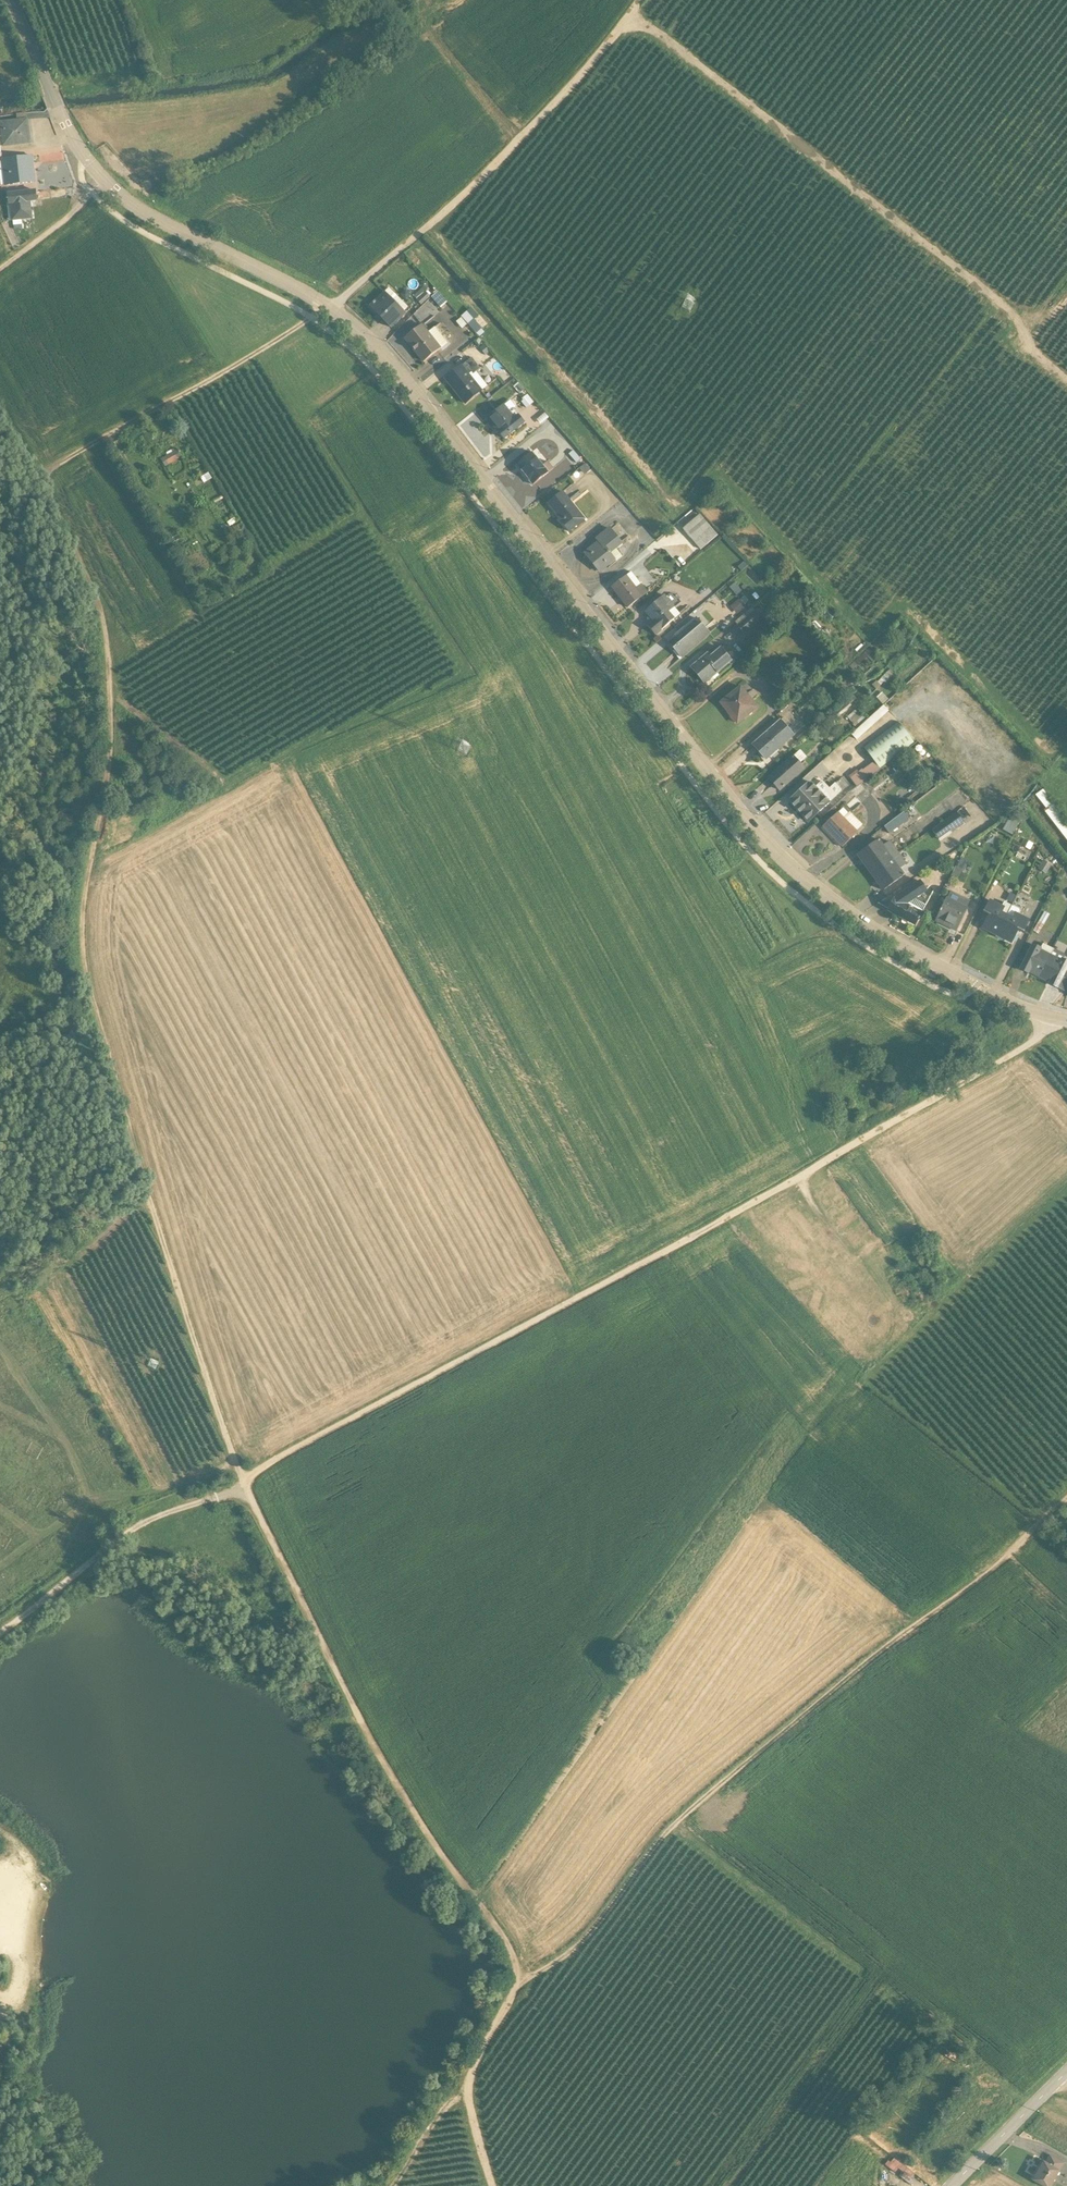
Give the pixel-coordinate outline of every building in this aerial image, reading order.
[(29,144),(26,120),(26,113),(16,114),(16,121),(0,122),(0,146),(2,146),(2,148),(29,144)] [(36,183),(32,156),(2,159),(2,154),(1,154),(0,154),(0,181),(1,185),(4,185),(4,186),(4,187),(35,183),(36,183)] [(7,204),(9,222),(11,221),(11,222),(31,220),(30,208),(29,208),(28,202),(36,202),(35,191),(7,194),(8,204),(7,204)] [(413,296),(421,305),(430,298),(426,292),(427,291),(423,287),(413,296)] [(406,307),(389,289),(385,293),(384,292),(370,306),(381,317),(380,318),(391,329),(406,314),(402,311),(406,307)] [(447,302),(437,292),(431,297),(440,308),(447,302)] [(480,338),(486,332),(475,320),(479,317),(471,308),(462,317),(480,338)] [(404,339),(422,363),(441,349),(440,348),(447,343),(434,328),(428,332),(422,325),(404,339)] [(485,345),(478,350),(474,345),(472,347),(474,350),(471,352),(479,363),(491,354),(485,345)] [(480,369),(471,358),(462,365),(461,365),(443,379),(464,405),(482,391),(482,390),(487,386),(476,372),(480,369)] [(524,390),(518,383),(513,387),(519,394),(524,390)] [(533,402),(526,394),(522,398),(524,400),(521,402),(526,408),(528,406),(529,407),(530,406),(530,405),(533,402)] [(510,400),(486,418),(504,441),(525,423),(513,409),(516,408),(510,400)] [(537,419),(540,424),(549,418),(545,413),(537,419)] [(167,466),(180,459),(175,450),(162,457),(167,466)] [(531,451),(515,465),(532,486),(549,473),(548,472),(553,469),(547,462),(543,465),(531,451)] [(573,451),(568,454),(576,463),(580,459),(573,451)] [(590,471),(585,464),(579,468),(584,475),(590,471)] [(585,519),(563,491),(547,504),(560,520),(559,521),(568,533),(585,519)] [(717,535),(699,514),(682,529),(700,550),(717,535)] [(616,549),(622,544),(609,527),(595,539),(597,542),(583,553),(599,573),(615,561),(616,562),(622,557),(616,549)] [(731,567),(731,575),(737,574),(736,567),(740,571),(747,565),(743,560),(736,567),(731,567)] [(631,572),(611,588),(627,608),(647,593),(641,584),(641,585),(631,572)] [(742,591),(734,583),(730,587),(737,596),(742,591)] [(680,602),(674,594),(670,594),(666,597),(664,596),(644,612),(648,617),(646,618),(646,624),(647,625),(646,626),(655,636),(680,614),(674,608),(680,602)] [(745,607),(739,599),(730,607),(737,614),(745,607)] [(734,622),(744,634),(763,616),(762,615),(765,612),(761,607),(758,610),(756,609),(754,610),(751,608),(734,622)] [(668,643),(681,659),(710,634),(696,617),(674,636),(675,637),(668,643)] [(707,652),(690,667),(704,685),(732,661),(720,647),(710,656),(707,652)] [(740,686),(719,703),(737,725),(758,707),(740,686)] [(851,706),(847,701),(834,713),(837,718),(851,706)] [(882,706),(851,735),(856,740),(888,712),(882,706)] [(866,720),(856,709),(847,717),(853,724),(852,725),(856,730),(866,720)] [(751,745),(766,761),(769,758),(771,759),(779,751),(778,750),(794,736),(788,729),(792,725),(784,717),(780,720),(780,719),(751,745)] [(914,742),(897,722),(863,747),(874,761),(862,770),(861,769),(858,772),(856,770),(848,777),(856,788),(880,769),(880,768),(914,742)] [(849,737),(840,746),(843,749),(852,741),(849,737)] [(921,762),(920,761),(922,759),(919,755),(917,757),(914,753),(910,756),(916,765),(921,762)] [(767,778),(779,792),(805,769),(792,755),(767,778)] [(911,779),(924,770),(921,766),(916,769),(915,768),(908,774),(911,779)] [(807,824),(842,791),(835,783),(829,788),(822,781),(821,781),(815,786),(810,781),(809,781),(787,802),(807,824)] [(1042,791),(1035,796),(1045,809),(1043,811),(1066,843),(1066,823),(1042,791)] [(851,811),(845,805),(822,827),(841,848),(857,833),(856,831),(862,826),(849,812),(851,811)] [(906,811),(884,823),(889,831),(910,819),(906,811)] [(1003,830),(1013,835),(1019,823),(1008,818),(1003,830)] [(879,840),(856,856),(869,873),(898,853),(890,842),(883,846),(879,840)] [(906,865),(898,853),(869,873),(882,891),(904,876),(900,869),(906,865)] [(953,875),(959,878),(963,869),(957,866),(953,875)] [(926,892),(919,881),(893,898),(886,912),(901,921),(901,923),(907,927),(909,925),(914,927),(929,899),(923,894),(926,892)] [(950,892),(934,923),(955,933),(967,909),(967,908),(969,901),(951,892),(950,892)] [(988,915),(980,930),(996,937),(1011,907),(1003,903),(1001,906),(989,901),(983,913),(988,915)] [(996,937),(1011,945),(1018,931),(1023,933),(1029,921),(1017,914),(1018,911),(1011,907),(996,937)] [(1043,913),(1032,932),(1037,935),(1048,915),(1043,913)] [(1018,970),(1028,975),(1029,974),(1038,979),(1053,950),(1042,945),(1040,949),(1031,944),(1018,970)] [(1053,950),(1038,979),(1048,984),(1047,985),(1057,990),(1057,989),(1063,992),(1066,985),(1066,980),(1063,978),(1066,970),(1066,962),(1061,959),(1063,956),(1063,955),(1053,950)] [(1032,2180),(1042,2185),(1050,2185),(1063,2163),(1049,2155),(1045,2162),(1042,2161),(1032,2180)]
